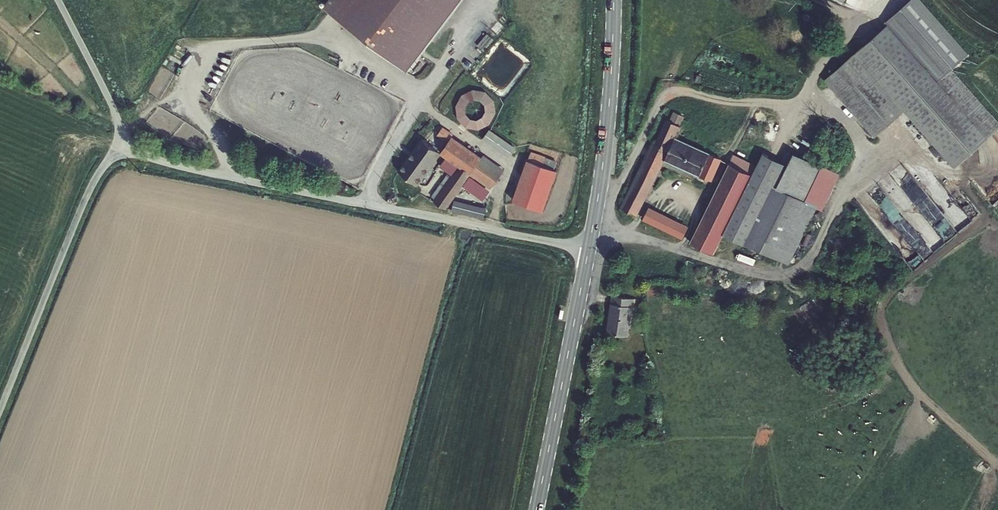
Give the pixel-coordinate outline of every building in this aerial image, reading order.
[(404,70),(458,0),(329,0),(322,8),(404,70)] [(888,24),(937,81),(951,68),(968,54),(921,0),(912,0),(886,22),(888,24)] [(937,81),(888,24),(825,79),(856,114),(886,88),(905,110),(955,166),(988,138),(937,81)] [(937,81),(988,138),(997,129),(997,122),(951,68),(937,81)] [(502,99),(468,85),(454,119),(487,133),(502,99)] [(886,88),(856,114),(875,136),(905,110),(886,88)] [(621,208),(635,215),(664,158),(711,180),(721,158),(676,138),(681,126),(668,120),(656,143),(653,142),(645,157),(621,208)] [(491,127),(483,139),(512,157),(520,145),(491,127)] [(440,136),(448,142),(451,137),(443,132),(440,136)] [(493,185),(502,173),(481,158),(451,137),(448,142),(440,153),(460,167),(434,202),(445,209),(470,174),(472,171),(493,185)] [(428,164),(437,151),(422,140),(399,173),(417,186),(431,166),(428,164)] [(440,153),(437,151),(428,164),(431,166),(440,153)] [(546,157),(531,152),(513,200),(542,211),(556,170),(543,165),(546,157)] [(763,153),(757,167),(722,234),(750,248),(751,246),(779,189),(806,201),(822,167),(793,153),(787,165),(763,153)] [(502,173),(504,169),(483,155),(481,158),(502,173)] [(757,167),(734,155),(691,243),(712,253),(722,234),(757,167)] [(722,160),(714,179),(718,181),(726,161),(722,160)] [(472,171),(470,174),(491,189),(493,185),(472,171)] [(880,224),(913,268),(936,251),(926,238),(932,237),(938,233),(939,240),(942,242),(975,218),(957,205),(959,220),(953,215),(947,222),(934,224),(935,228),(919,231),(915,224),(920,218),(908,202),(925,215),(925,211),(931,207),(925,202),(924,193),(913,195),(906,185),(907,194),(898,200),(899,210),(893,205),(888,211),(896,222),(880,224)] [(751,246),(789,263),(817,207),(806,201),(779,189),(751,246)] [(454,200),(453,202),(486,208),(486,206),(454,200)] [(453,202),(452,209),(484,216),(486,208),(453,202)] [(627,336),(633,298),(613,295),(608,333),(627,336)]
